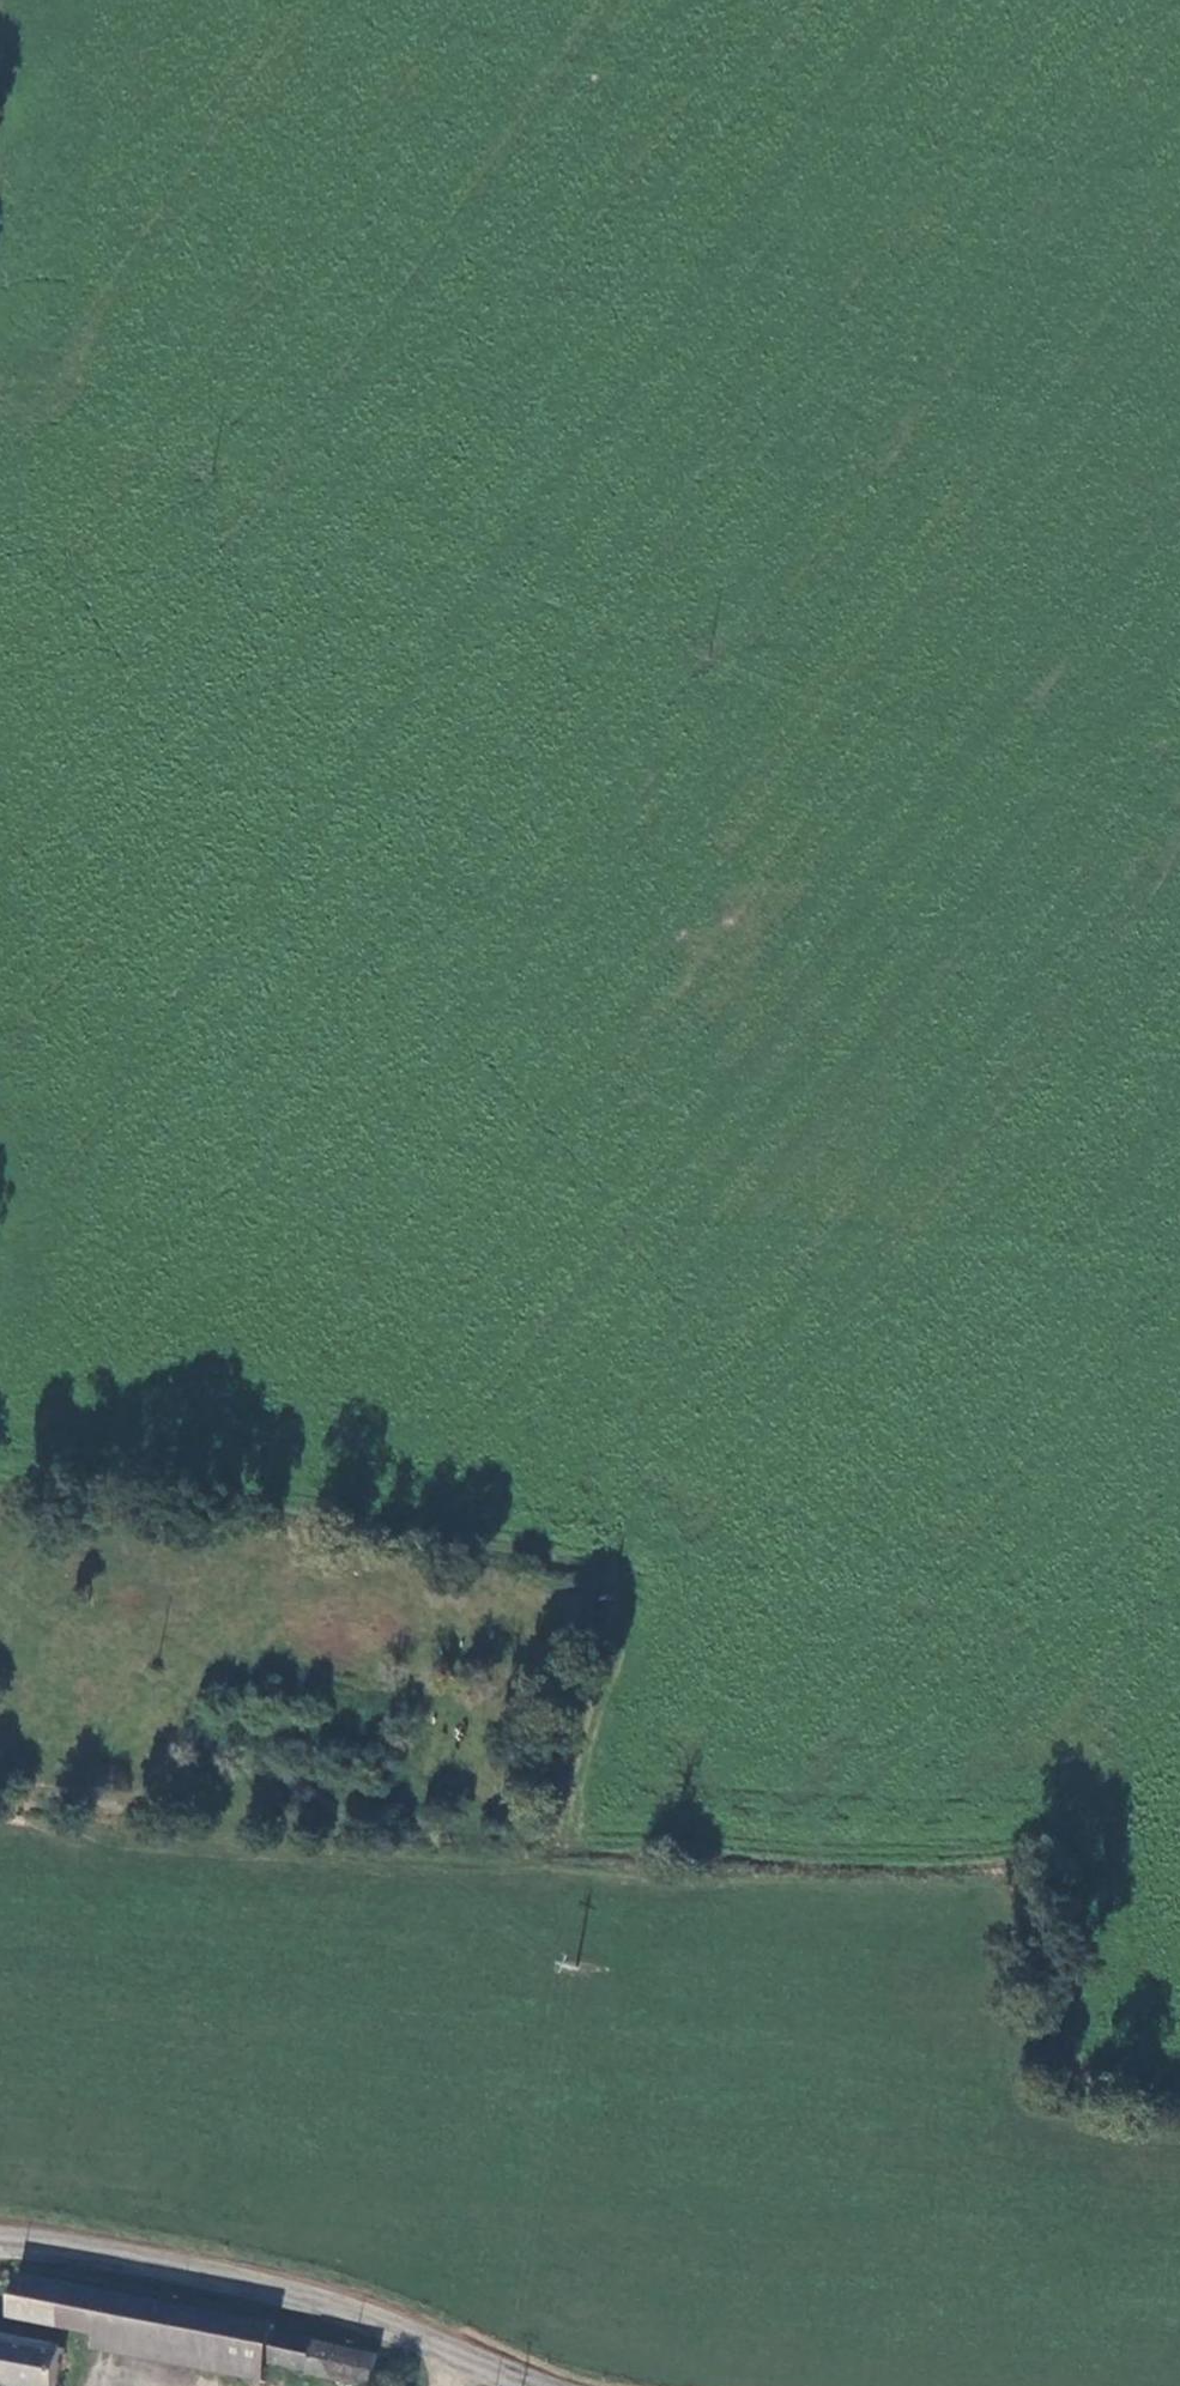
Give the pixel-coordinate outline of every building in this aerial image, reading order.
[(16,2316),(105,2333),(113,2291),(24,2275),(16,2316)] [(113,2291),(105,2333),(202,2351),(210,2309),(113,2291)] [(210,2309),(202,2351),(199,2365),(269,2378),(273,2357),(279,2327),(280,2322),(210,2309)] [(279,2327),(273,2357),(317,2366),(316,2369),(376,2380),(382,2346),(279,2327)] [(0,2335),(0,2385),(59,2385),(66,2348),(0,2335)]
